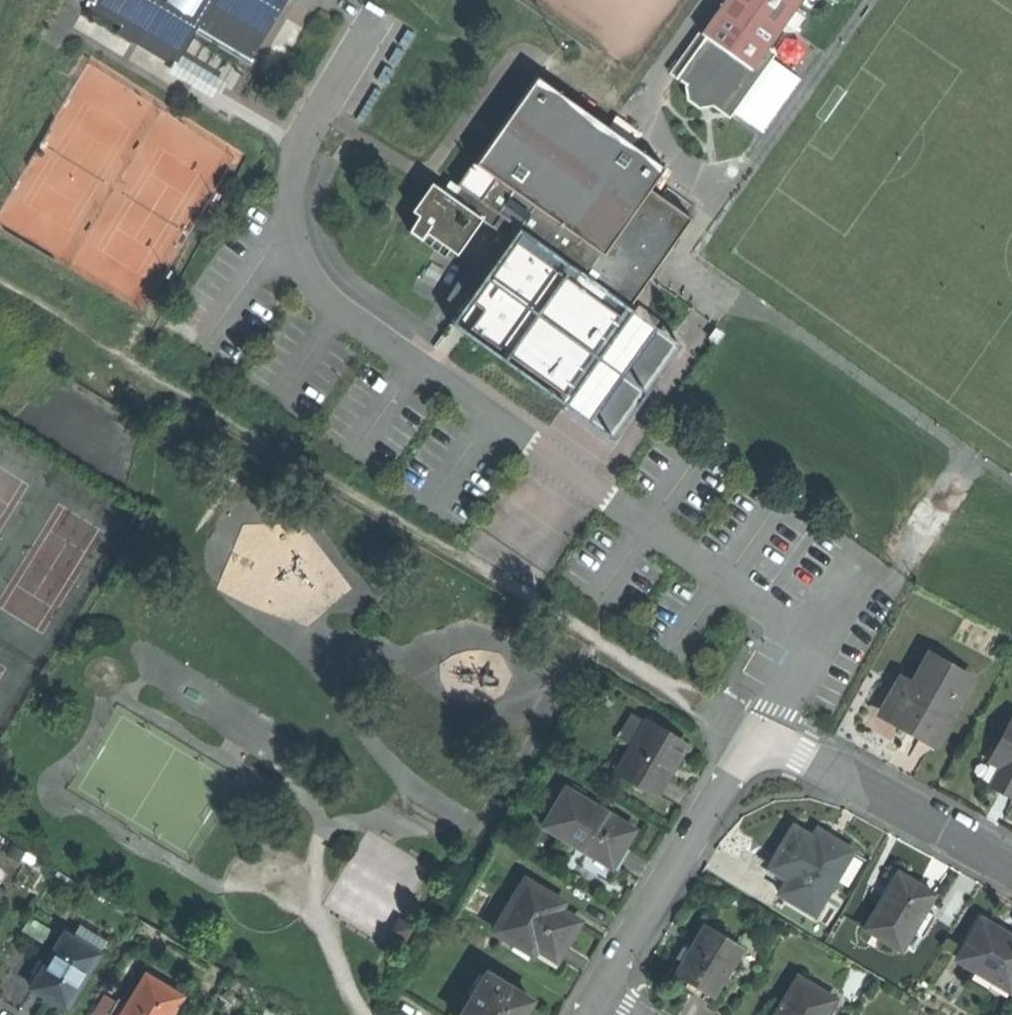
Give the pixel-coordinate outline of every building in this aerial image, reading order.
[(168,58),(184,33),(238,68),(281,0),(77,0),(77,1),(110,22),(105,29),(123,40),(128,33),(162,54),(168,58)] [(803,0),(726,0),(703,32),(709,36),(678,78),(690,87),(689,98),(703,108),(708,101),(722,111),(769,46),(803,0)] [(157,62),(162,54),(128,33),(123,40),(157,62)] [(777,52),(769,46),(722,111),(730,117),(777,52)] [(630,306),(634,309),(696,219),(653,189),(666,170),(534,79),(475,165),(497,180),(480,204),(520,231),(525,234),(630,306)] [(458,189),(480,204),(497,180),(475,165),(458,189)] [(482,221),(439,193),(410,237),(424,246),(429,238),(458,258),(482,221)] [(685,344),(634,309),(630,306),(567,398),(472,333),(485,315),(474,308),(525,234),(520,231),(454,328),(619,440),(685,344)] [(567,398),(630,306),(525,234),(474,308),(485,315),(472,333),(567,398)] [(911,733),(935,746),(973,681),(932,658),(915,689),(904,683),(884,717),(911,733)] [(620,736),(634,744),(646,723),(632,715),(620,736)] [(618,771),(657,794),(672,770),(686,747),(646,723),(634,744),(618,771)] [(992,760),(1004,766),(992,789),(1011,799),(1011,800),(1011,723),(992,760)] [(567,790),(545,826),(615,867),(625,850),(636,831),(567,790)] [(781,896),(815,916),(853,853),(834,841),(829,850),(811,839),(793,828),(770,867),(791,880),(781,896)] [(866,931),(905,952),(915,934),(928,911),(937,894),(920,884),(904,876),(891,900),(884,896),(866,931)] [(529,878),(497,931),(537,955),(542,947),(561,959),(572,941),(584,922),(548,901),(553,893),(529,878)] [(941,918),(928,911),(915,934),(928,941),(941,918)] [(390,935),(404,944),(413,930),(399,921),(390,935)] [(960,963),(983,975),(978,985),(1009,1002),(1011,996),(1011,940),(1007,937),(982,923),(960,963)] [(697,988),(714,998),(744,950),(704,925),(674,973),(697,988)] [(50,999),(68,1010),(101,955),(65,933),(31,988),(50,999)] [(535,1000),(489,973),(465,1014),(526,1014),(535,1000)] [(123,1014),(173,1014),(183,998),(146,976),(129,1006),(123,1014)] [(783,1014),(832,1014),(841,1001),(799,976),(780,1008),(786,1011),(783,1014)] [(129,1006),(119,1000),(110,1014),(123,1014),(129,1006)]
